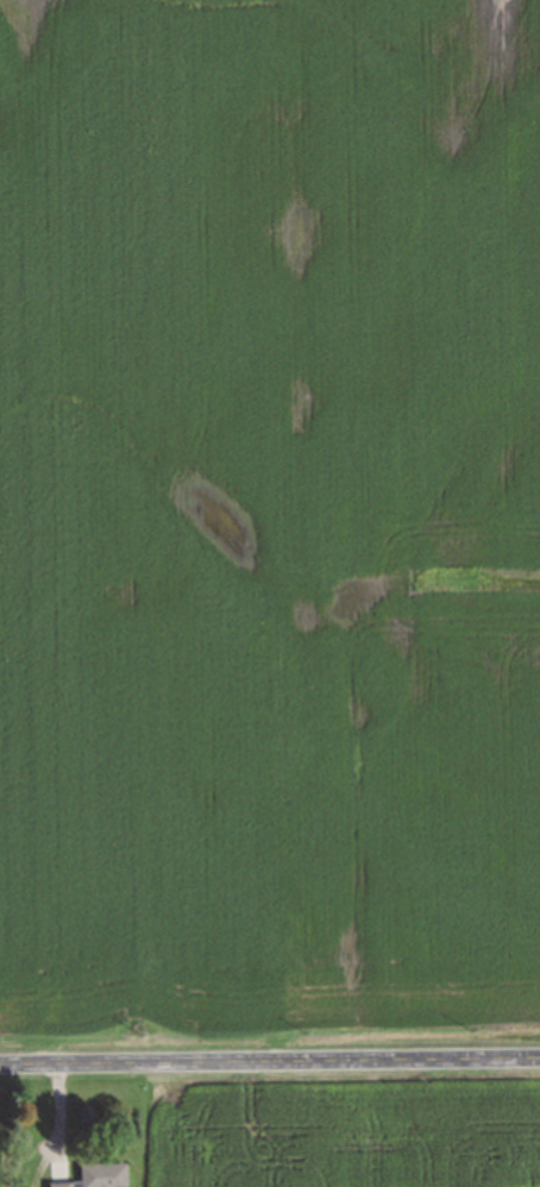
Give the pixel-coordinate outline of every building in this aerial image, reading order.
[(79,1186),(125,1186),(126,1163),(79,1163),(79,1186)]
